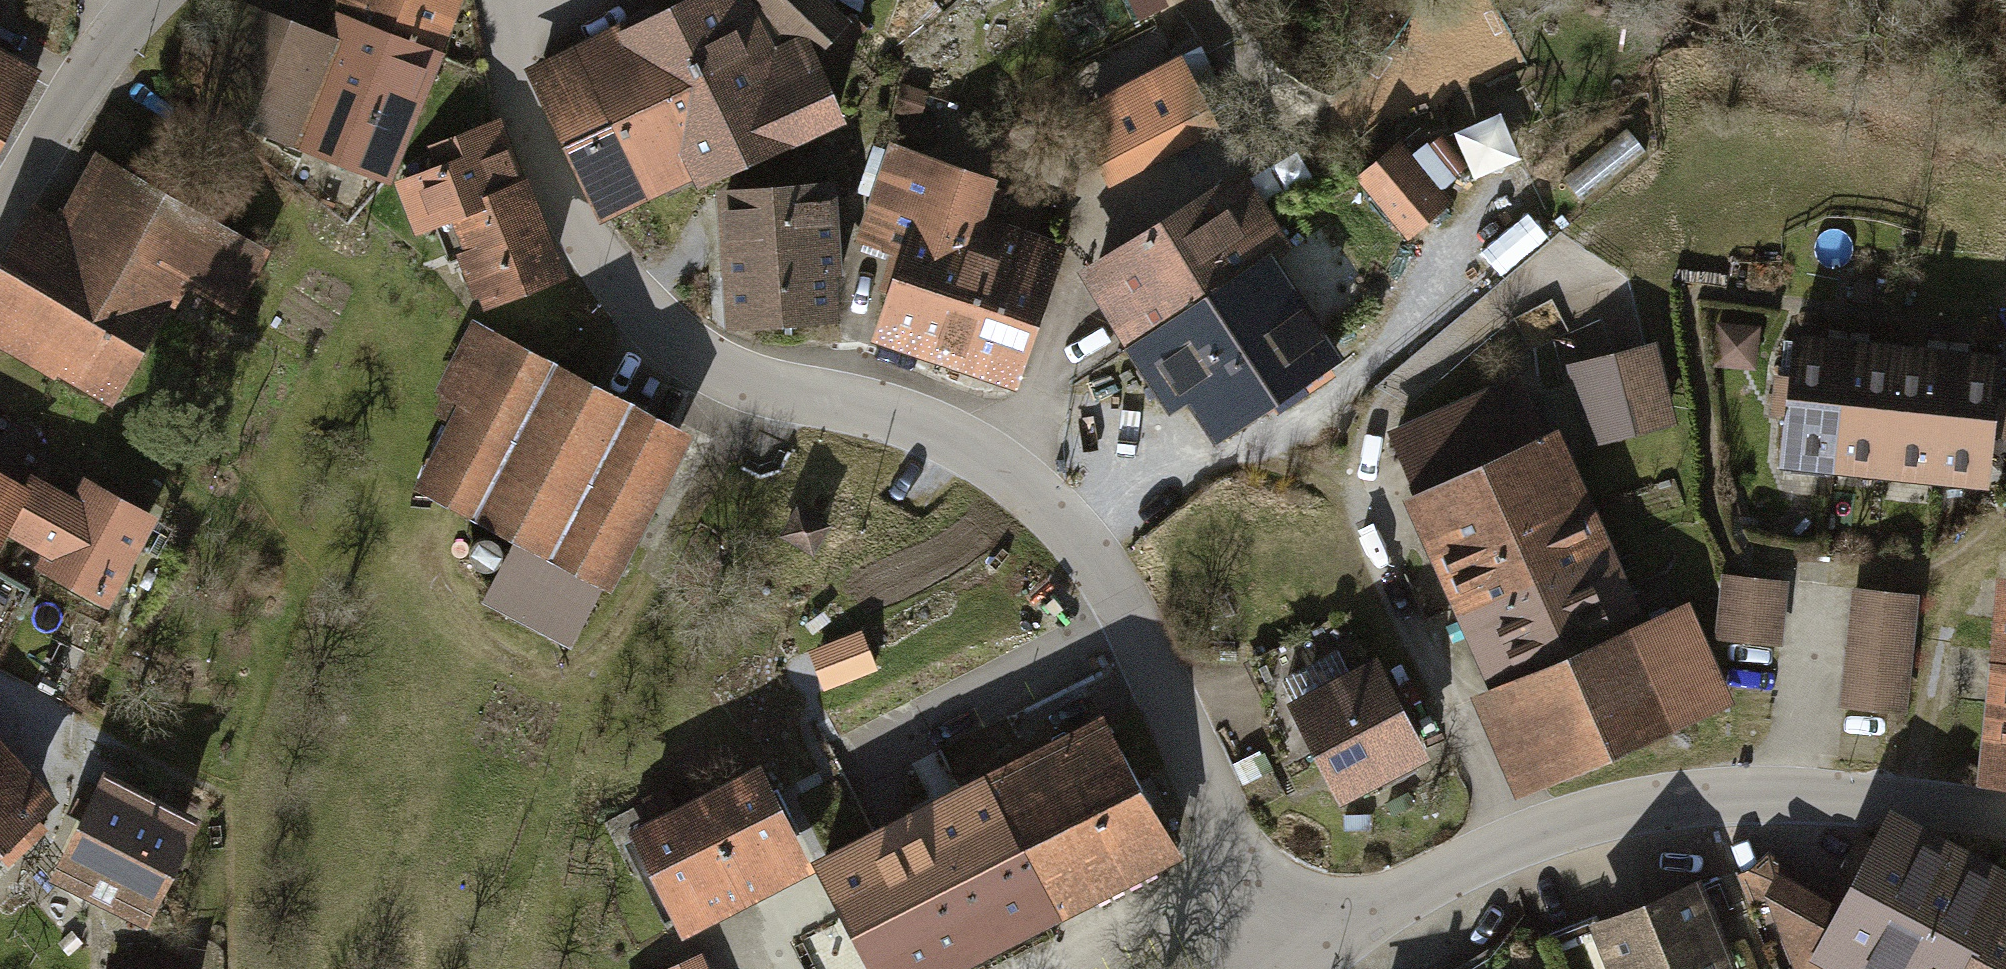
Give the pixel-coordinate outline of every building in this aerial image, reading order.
[(460,0),(333,0),(326,19),(276,0),(229,0),(191,101),(395,176),(460,0)] [(531,60),(603,219),(850,109),(830,65),(866,20),(841,0),(665,0),(531,60)] [(1130,22),(1159,9),(1155,0),(1121,0),(1130,22)] [(1112,180),(1225,121),(1185,45),(1072,104),(1112,180)] [(35,77),(0,59),(0,141),(35,77)] [(1506,95),(1458,117),(1481,166),(1529,144),(1506,95)] [(451,231),(484,307),(563,273),(495,115),(423,146),(434,173),(402,186),(426,241),(451,231)] [(1407,240),(1452,201),(1401,142),(1356,180),(1407,240)] [(928,342),(1017,370),(1056,255),(972,230),(987,185),(887,150),(858,239),(896,252),(885,287),(895,291),(884,324),(928,339),(928,342)] [(0,252),(0,347),(119,412),(188,285),(226,305),(258,246),(89,154),(58,211),(31,196),(0,252)] [(1296,241),(1245,165),(1096,265),(1202,423),(1330,337),(1275,255),(1296,241)] [(723,326),(850,313),(837,180),(710,193),(723,326)] [(618,585),(696,426),(469,317),(430,398),(448,407),(410,486),(511,535),(483,593),(569,634),(598,575),(618,585)] [(1796,341),(1784,451),(1835,457),(1848,347),(1796,341)] [(1848,347),(1835,457),(1887,463),(1899,353),(1848,347)] [(1665,425),(1646,351),(1583,367),(1602,441),(1665,425)] [(1899,353),(1887,463),(1938,468),(1950,358),(1899,353)] [(1950,358),(1938,468),(1989,474),(2002,364),(1950,358)] [(1546,441),(1521,385),(1394,443),(1419,498),(1411,501),(1464,616),(1603,554),(1552,438),(1546,441)] [(103,598),(148,515),(89,484),(79,503),(30,477),(21,493),(0,482),(0,541),(6,530),(51,553),(44,567),(103,598)] [(796,499),(773,536),(809,558),(832,521),(796,499)] [(1501,691),(1638,630),(1603,554),(1464,616),(1501,691)] [(2005,778),(2005,562),(1996,560),(1968,773),(2005,778)] [(1720,637),(1785,645),(1793,579),(1728,571),(1720,637)] [(1921,590),(1854,583),(1842,709),(1908,715),(1921,590)] [(10,589),(0,585),(0,613),(10,589)] [(1501,691),(1541,781),(1720,701),(1680,611),(1638,630),(1501,691)] [(1345,801),(1434,755),(1378,646),(1288,692),(1345,801)] [(1051,912),(1181,848),(1108,706),(983,777),(1051,912)] [(63,791),(0,727),(0,852),(63,791)] [(816,856),(765,757),(631,825),(685,930),(819,861),(816,856)] [(99,773),(54,875),(154,919),(199,817),(99,773)] [(983,777),(823,858),(879,968),(937,968),(1051,912),(983,777)] [(1893,815),(1881,837),(1860,826),(1828,886),(1766,854),(1754,878),(1798,968),(1800,968),(1827,968),(1831,962),(1844,968),(2005,968),(2005,874),(1893,815)] [(1584,915),(1607,968),(1738,968),(1697,869),(1584,915)] [(698,948),(651,968),(707,968),(698,948)] [(192,962),(111,952),(109,968),(192,968),(192,962)]
